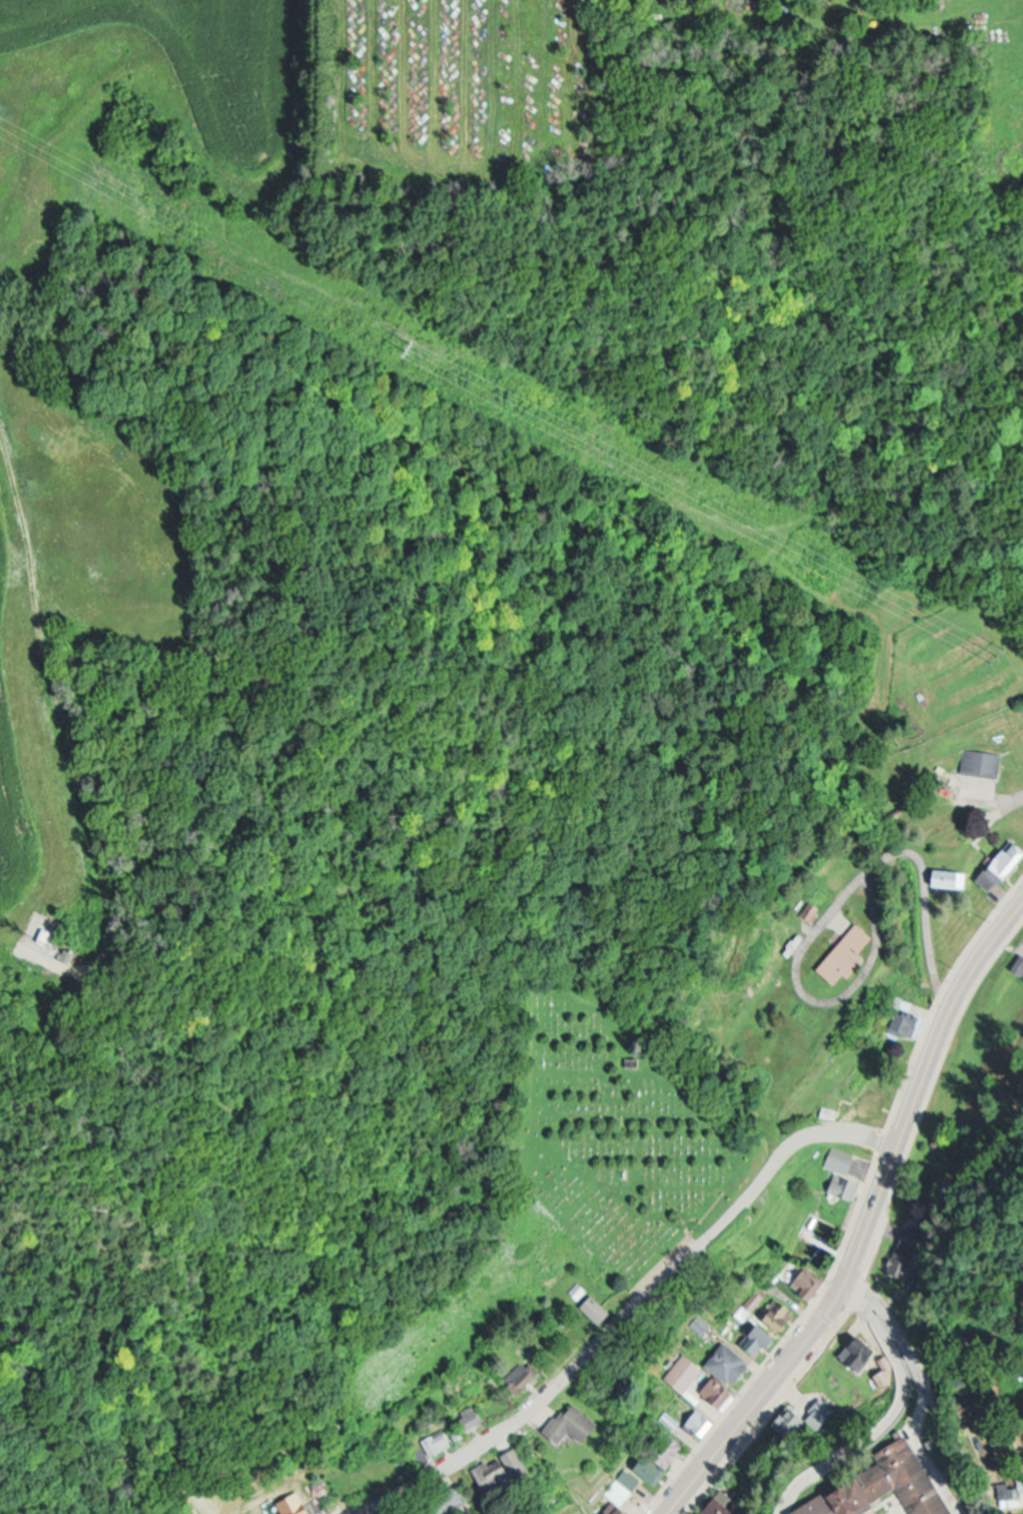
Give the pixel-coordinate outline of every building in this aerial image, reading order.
[(65,957),(70,946),(80,950),(76,961),(65,957)] [(48,995),(53,990),(61,998),(56,1003),(48,995)] [(681,1349),(700,1364),(682,1389),(663,1374),(681,1349)] [(542,1420),(553,1407),(556,1409),(562,1402),(565,1405),(572,1397),(594,1415),(581,1430),(569,1420),(558,1433),(542,1420)] [(903,1431),(955,1513),(912,1513),(893,1485),(844,1513),(789,1513),(785,1507),(878,1457),(874,1450),(903,1431)] [(479,1474),(490,1494),(519,1478),(513,1466),(494,1476),(491,1468),(479,1474)] [(476,1506),(462,1483),(410,1513),(462,1513),(476,1506)] [(287,1503),(293,1513),(320,1513),(308,1492),(287,1503)]
